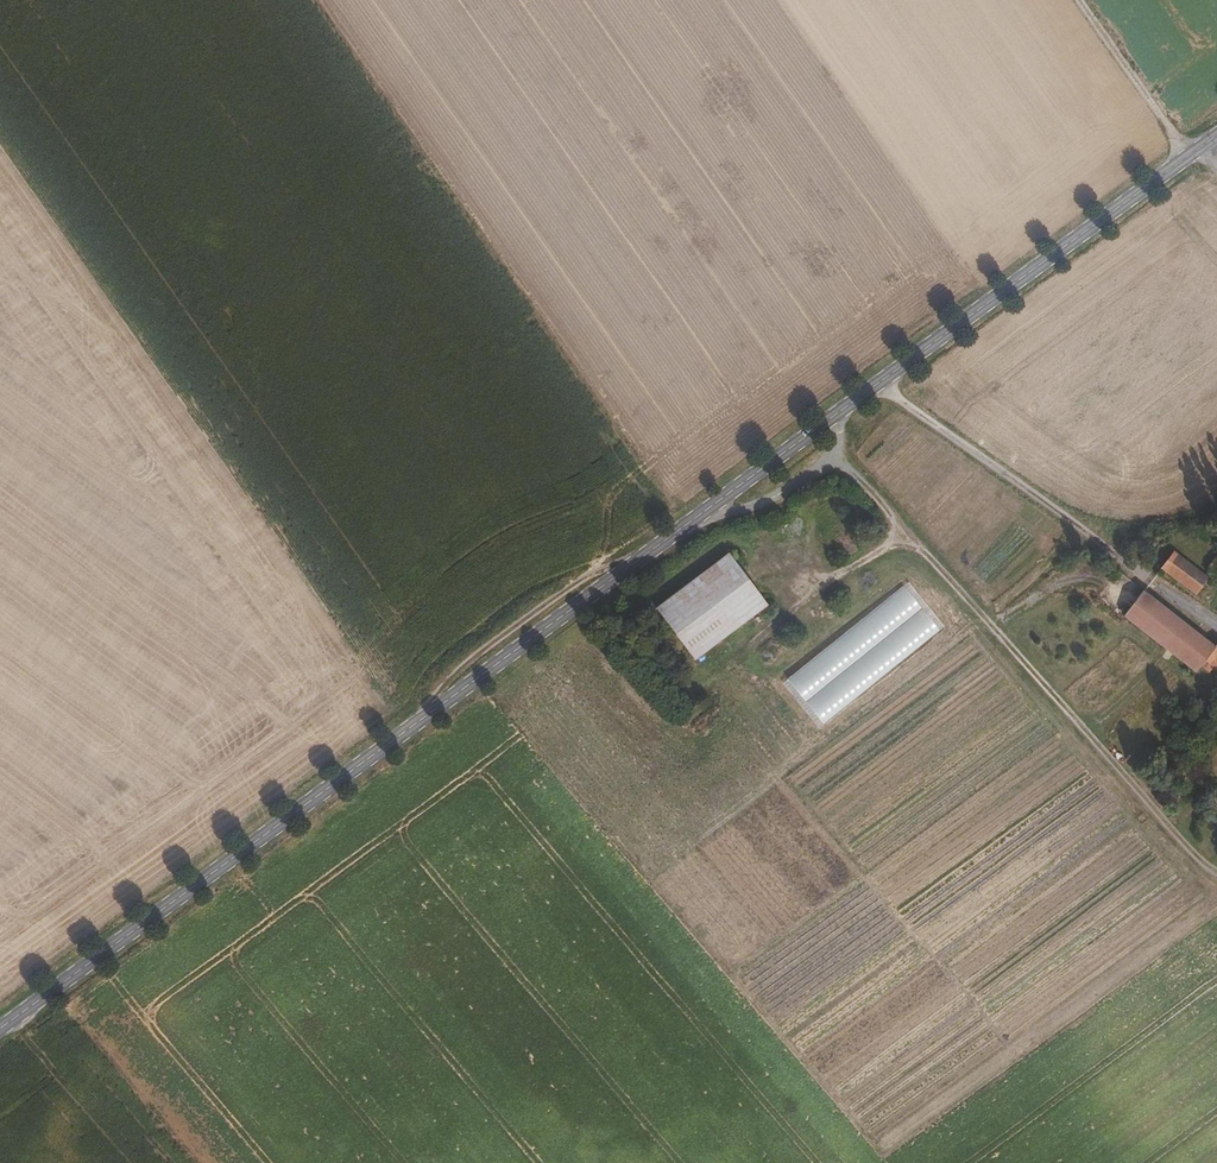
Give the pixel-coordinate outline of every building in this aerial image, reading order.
[(693,656),(765,603),(728,551),(655,605),(693,656)] [(1207,579),(1171,551),(1162,563),(1178,575),(1199,591),(1207,579)] [(1199,591),(1178,575),(1162,563),(1155,571),(1191,601),(1199,591)] [(1159,602),(1141,588),(1121,615),(1125,617),(1196,672),(1201,666),(1209,672),(1214,666),(1216,668),(1216,648),(1216,647),(1159,602)]
